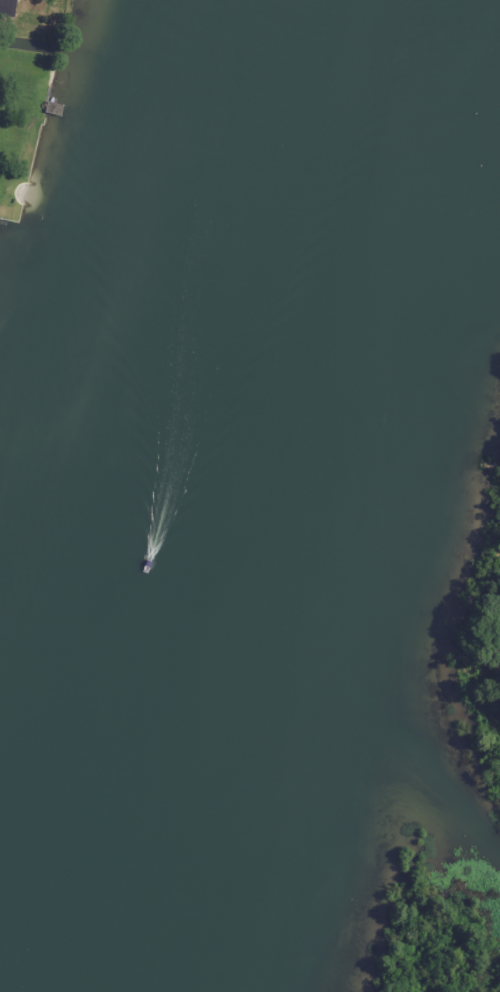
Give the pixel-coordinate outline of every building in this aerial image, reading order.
[(19,31),(0,27),(0,0),(25,0),(19,31)]
